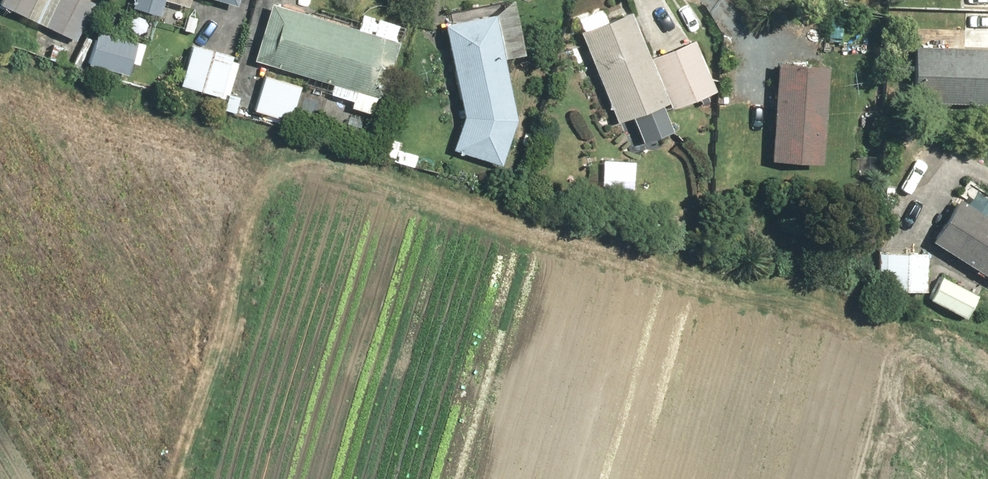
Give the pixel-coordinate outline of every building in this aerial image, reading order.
[(0,2),(0,8),(76,43),(95,2),(91,0),(1,0),(0,2)] [(130,9),(158,18),(163,2),(187,9),(190,0),(133,0),(130,9)] [(514,107),(504,59),(522,56),(511,3),(452,15),(453,22),(443,24),(462,117),(452,152),(505,167),(514,107)] [(254,60),(327,82),(323,94),(351,103),(349,108),(372,115),(377,97),(381,98),(398,42),(402,27),(362,15),(358,31),(270,4),(254,60)] [(630,11),(604,22),(600,10),(578,18),(583,30),(578,32),(615,126),(632,119),(643,144),(673,132),(663,107),(668,105),(670,109),(714,92),(694,42),(650,60),(630,11)] [(96,31),(87,65),(127,75),(136,41),(96,31)] [(231,56),(190,45),(179,85),(220,96),(231,56)] [(920,103),(987,103),(987,52),(920,52),(920,103)] [(828,65),(776,62),(771,162),(822,165),(828,65)] [(303,88),(264,76),(253,111),(292,123),(303,88)] [(962,197),(932,244),(987,279),(987,214),(962,197)] [(886,253),(884,292),(926,293),(928,255),(886,253)] [(941,276),(928,298),(966,320),(979,297),(941,276)]
